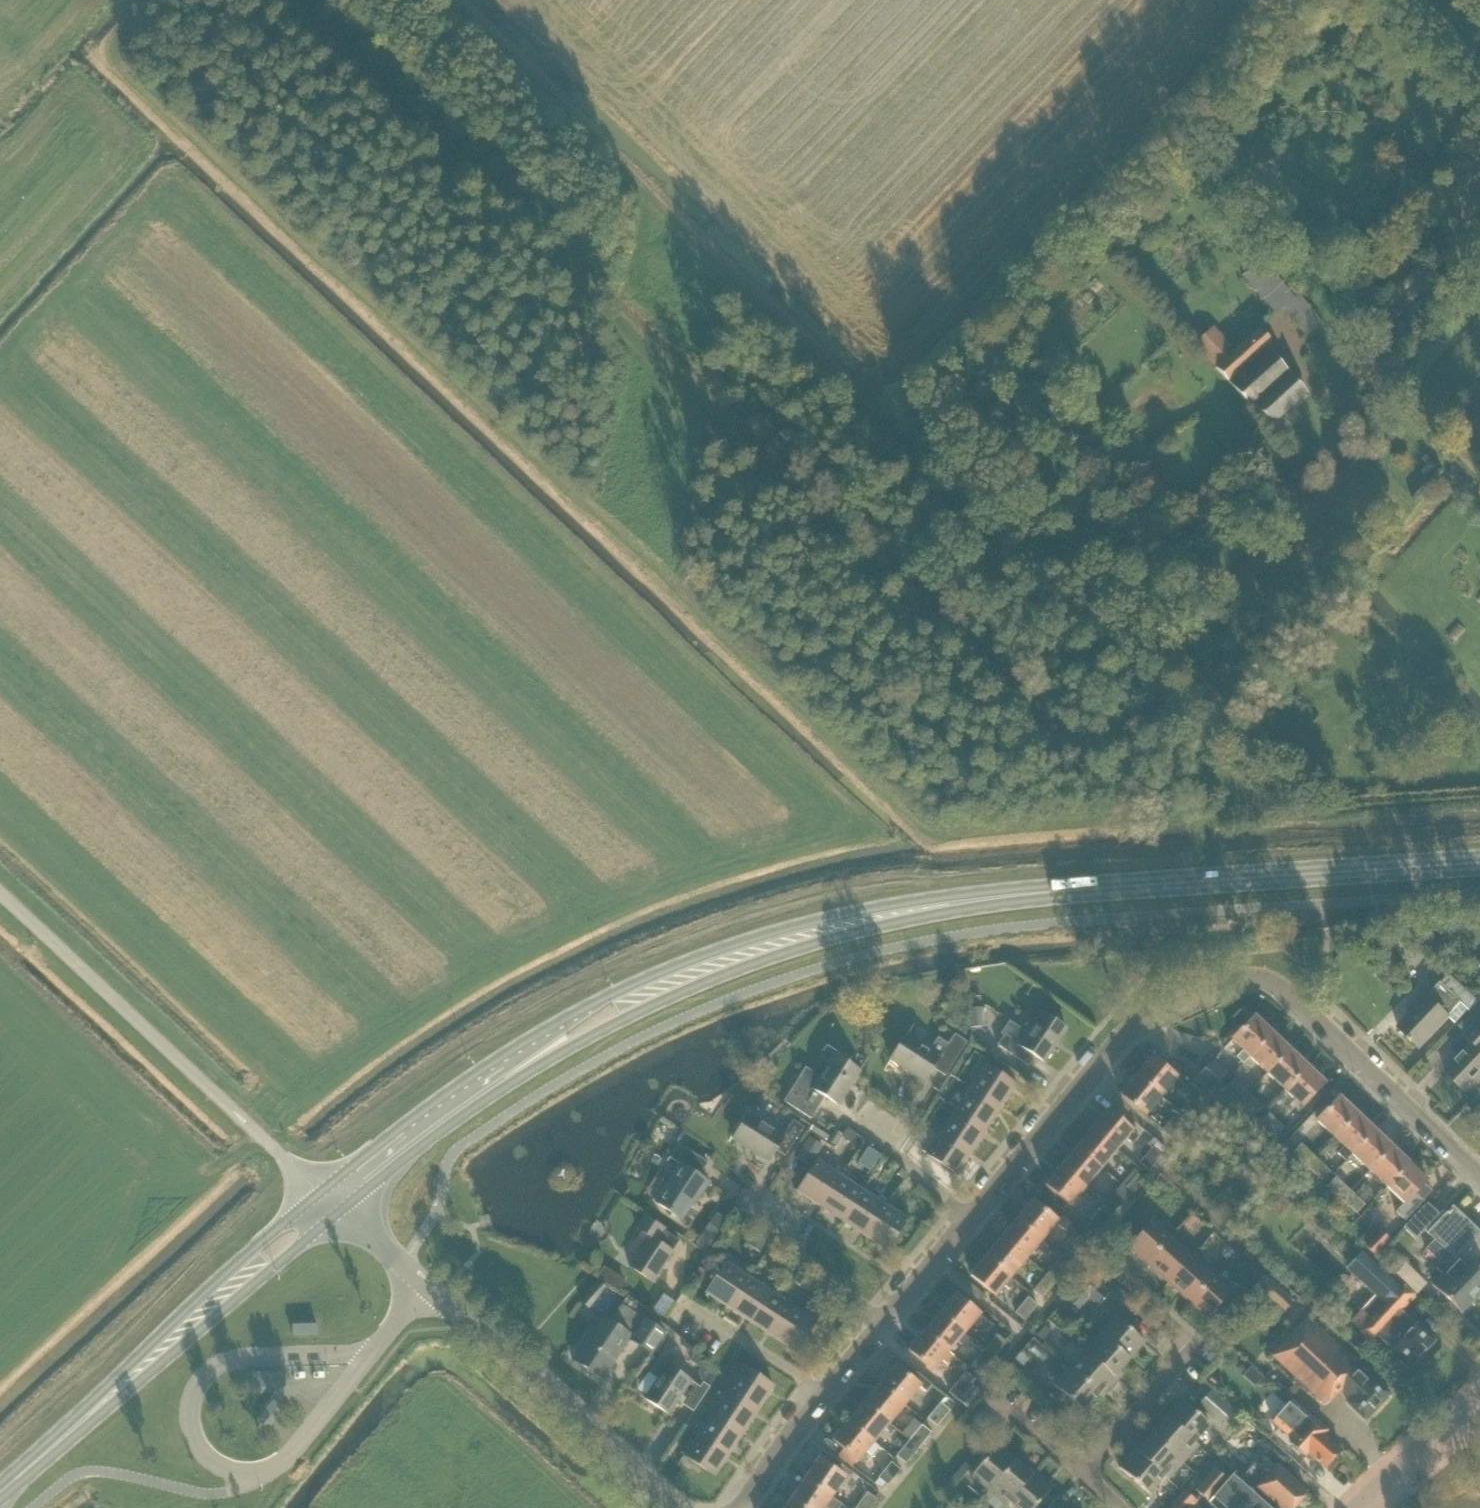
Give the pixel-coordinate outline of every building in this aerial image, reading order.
[(1227,358),(1224,354),(1231,348),(1213,329),(1195,346),(1216,369),(1215,370),(1251,411),(1254,408),(1270,426),(1305,394),(1266,350),(1272,345),(1259,330),(1227,358)] [(1415,1011),(1398,1028),(1419,1049),(1448,1019),(1455,1025),(1469,1010),(1471,1013),(1471,1012),(1479,1003),(1449,975),(1441,983),(1440,984),(1428,997),(1425,995),(1412,1008),(1415,1011)] [(1479,1020),(1479,1004),(1479,1003),(1471,1012),(1479,1020)] [(968,1028),(985,1027),(983,1009),(967,1010),(968,1028)] [(863,1014),(857,1010),(853,1010),(851,1013),(852,1017),(858,1021),(861,1020),(863,1018),(863,1014)] [(1009,1021),(1000,1034),(1003,1037),(997,1046),(1025,1065),(1032,1055),(1044,1063),(1066,1030),(1041,1013),(1027,1034),(1009,1021)] [(1249,1058),(1271,1034),(1253,1017),(1231,1041),(1249,1058)] [(1466,1035),(1464,1036),(1473,1044),(1445,1074),(1466,1094),(1479,1079),(1479,1020),(1466,1035)] [(1266,1074),(1289,1051),(1271,1034),(1249,1058),(1266,1074)] [(944,1077),(966,1043),(954,1035),(947,1044),(939,1038),(930,1051),(906,1035),(890,1060),(923,1082),(932,1069),(944,1077)] [(1306,1067),(1289,1051),(1266,1074),(1284,1091),(1306,1067)] [(838,1106),(859,1072),(834,1056),(820,1078),(805,1069),(784,1102),(811,1119),(824,1097),(838,1106)] [(1136,1077),(1161,1098),(1176,1079),(1152,1058),(1136,1077)] [(1204,1069),(1218,1083),(1226,1075),(1212,1061),(1204,1069)] [(970,1088),(1000,1108),(1015,1085),(984,1065),(970,1088)] [(1306,1067),(1284,1091),(1302,1108),(1324,1084),(1306,1067)] [(1204,1069),(1196,1078),(1209,1093),(1218,1083),(1204,1069)] [(1145,1116),(1161,1098),(1136,1077),(1120,1096),(1145,1116)] [(1196,1078),(1187,1088),(1193,1093),(1202,1101),(1209,1093),(1196,1078)] [(1239,1104),(1247,1095),(1232,1081),(1224,1090),(1239,1104)] [(985,1130),(1000,1108),(970,1088),(955,1110),(985,1130)] [(1180,1109),(1189,1116),(1202,1101),(1193,1093),(1180,1109)] [(1247,1095),(1239,1104),(1253,1117),(1261,1109),(1247,1095)] [(1334,1138),(1356,1115),(1338,1098),(1316,1121),(1334,1138)] [(971,1152),(985,1130),(955,1110),(941,1132),(971,1152)] [(1092,1130),(1116,1151),(1132,1132),(1107,1111),(1092,1130)] [(782,1137),(749,1115),(733,1140),(767,1162),(774,1150),(784,1157),(802,1128),(792,1122),(782,1137)] [(1274,1137),(1282,1128),(1268,1115),(1260,1123),(1274,1137)] [(1351,1155),(1374,1132),(1356,1115),(1334,1138),(1351,1155)] [(1171,1139),(1183,1123),(1174,1116),(1162,1131),(1171,1139)] [(825,1141),(828,1136),(812,1126),(809,1131),(825,1141)] [(850,1144),(856,1134),(847,1128),(842,1135),(841,1137),(850,1144)] [(1279,1142),(1288,1133),(1282,1128),(1274,1137),(1279,1142)] [(841,1137),(842,1135),(834,1130),(827,1141),(834,1146),(841,1137)] [(1101,1169),(1116,1151),(1092,1130),(1076,1149),(1101,1169)] [(956,1175),(971,1152),(941,1132),(926,1155),(956,1175)] [(1369,1171),(1391,1148),(1374,1132),(1351,1155),(1369,1171)] [(809,1167),(822,1147),(808,1138),(795,1159),(809,1167)] [(1306,1168),(1315,1159),(1300,1145),(1292,1154),(1306,1168)] [(870,1171),(880,1156),(868,1148),(858,1163),(870,1171)] [(1386,1188),(1409,1165),(1391,1148),(1369,1171),(1386,1188)] [(697,1201),(709,1183),(698,1177),(707,1164),(684,1149),(675,1162),(679,1165),(654,1203),(681,1220),(695,1200),(697,1201)] [(1086,1188),(1101,1169),(1076,1149),(1061,1167),(1086,1188)] [(1148,1172),(1161,1156),(1151,1149),(1139,1164),(1148,1172)] [(1315,1159),(1306,1168),(1321,1182),(1329,1173),(1315,1159)] [(820,1207),(840,1177),(817,1162),(797,1192),(820,1207)] [(1409,1165),(1386,1188),(1403,1204),(1395,1212),(1404,1222),(1424,1201),(1423,1200),(1430,1192),(1423,1185),(1426,1182),(1409,1165)] [(1070,1207),(1086,1188),(1061,1167),(1045,1186),(1070,1207)] [(1120,1186),(1130,1194),(1142,1179),(1133,1171),(1120,1186)] [(842,1222),(862,1191),(840,1177),(820,1207),(842,1222)] [(1341,1201),(1349,1192),(1335,1179),(1327,1187),(1341,1201)] [(1362,1204),(1373,1193),(1364,1184),(1353,1195),(1362,1204)] [(1117,1209),(1130,1194),(1120,1186),(1108,1202),(1117,1209)] [(864,1236),(884,1206),(862,1191),(842,1222),(864,1236)] [(1349,1192),(1341,1201),(1355,1214),(1364,1206),(1362,1204),(1353,1195),(1349,1192)] [(1016,1220),(1041,1241),(1057,1222),(1067,1231),(1072,1224),(1062,1215),(1057,1222),(1032,1201),(1016,1220)] [(1426,1204),(1403,1229),(1415,1241),(1424,1231),(1434,1241),(1425,1250),(1440,1264),(1436,1269),(1442,1275),(1432,1286),(1461,1314),(1479,1294),(1479,1233),(1452,1207),(1441,1218),(1426,1204)] [(884,1206),(864,1236),(887,1251),(907,1220),(884,1206)] [(1099,1232),(1111,1216),(1102,1208),(1089,1224),(1099,1232)] [(652,1283),(672,1252),(657,1243),(665,1230),(644,1216),(635,1230),(641,1234),(630,1251),(637,1255),(629,1267),(652,1283)] [(1026,1259),(1041,1241),(1016,1220),(1001,1239),(1026,1259)] [(1148,1265),(1172,1239),(1152,1221),(1128,1247),(1148,1265)] [(706,1251),(715,1237),(705,1230),(695,1244),(706,1251)] [(1375,1256),(1390,1240),(1380,1230),(1365,1246),(1375,1256)] [(759,1253),(769,1239),(758,1232),(748,1246),(759,1253)] [(1011,1278),(1026,1259),(1001,1239),(986,1257),(1011,1278)] [(1073,1262),(1086,1247),(1077,1239),(1064,1255),(1073,1262)] [(1168,1283),(1191,1257),(1172,1239),(1148,1265),(1168,1283)] [(776,1275),(785,1261),(773,1253),(764,1267),(776,1275)] [(995,1297),(1011,1278),(986,1257),(970,1276),(995,1297)] [(1187,1300),(1210,1274),(1191,1257),(1168,1283),(1187,1300)] [(1046,1276),(1055,1284),(1068,1269),(1058,1261),(1046,1276)] [(729,1309),(749,1279),(726,1263),(706,1294),(729,1309)] [(705,1283),(711,1273),(700,1266),(694,1275),(705,1283)] [(1210,1274),(1187,1300),(1207,1318),(1230,1292),(1210,1274)] [(617,1292),(624,1282),(614,1276),(607,1286),(617,1292)] [(1042,1299),(1055,1284),(1046,1276),(1033,1292),(1042,1299)] [(1088,1276),(1066,1300),(1078,1311),(1089,1299),(1098,1307),(1109,1294),(1088,1276)] [(1414,1326),(1399,1312),(1413,1297),(1392,1278),(1371,1302),(1379,1309),(1369,1321),(1361,1313),(1350,1324),(1369,1342),(1375,1336),(1391,1351),(1389,1353),(1408,1370),(1434,1341),(1416,1324),(1414,1326)] [(751,1323),(771,1293),(749,1279),(729,1309),(751,1323)] [(1417,1295),(1425,1287),(1417,1279),(1409,1287),(1417,1295)] [(589,1310),(607,1289),(598,1281),(580,1301),(589,1310)] [(1282,1314),(1293,1303),(1270,1281),(1259,1293),(1282,1314)] [(815,1286),(807,1297),(818,1304),(825,1293),(815,1286)] [(773,1338),(793,1308),(771,1293),(751,1323),(773,1338)] [(964,1334),(972,1325),(985,1336),(993,1327),(955,1295),(939,1314),(964,1334)] [(1024,1321),(1036,1306),(1027,1299),(1015,1314),(1024,1321)] [(665,1335),(621,1306),(609,1324),(601,1319),(585,1344),(584,1344),(573,1360),(601,1379),(628,1339),(652,1354),(665,1335)] [(793,1308),(773,1338),(795,1353),(815,1322),(793,1308)] [(969,1338),(964,1334),(939,1314),(924,1332),(948,1353),(949,1352),(957,1342),(962,1346),(969,1338)] [(1099,1334),(1129,1361),(1144,1343),(1114,1317),(1099,1334)] [(1371,1380),(1306,1318),(1271,1355),(1324,1406),(1340,1390),(1351,1400),(1347,1405),(1364,1421),(1389,1394),(1373,1378),(1371,1380)] [(1043,1326),(1036,1336),(1042,1341),(1050,1331),(1043,1326)] [(954,1357),(949,1352),(948,1353),(924,1332),(908,1351),(933,1372),(941,1361),(946,1366),(954,1357)] [(1119,1372),(1129,1361),(1099,1334),(1083,1352),(1087,1355),(1087,1354),(1117,1381),(1122,1375),(1119,1372)] [(984,1351),(993,1359),(1005,1344),(996,1336),(984,1351)] [(668,1415),(690,1382),(667,1366),(677,1351),(667,1344),(649,1371),(659,1377),(645,1399),(668,1415)] [(980,1374),(993,1359),(984,1351),(971,1367),(980,1374)] [(709,1388),(718,1372),(696,1352),(689,1361),(700,1368),(698,1373),(701,1381),(703,1383),(709,1388)] [(1102,1398),(1117,1381),(1087,1354),(1087,1355),(1073,1371),(1072,1371),(1099,1395),(1102,1398)] [(1015,1376),(1023,1366),(1015,1359),(1007,1369),(1015,1376)] [(728,1390),(758,1410),(773,1387),(743,1367),(728,1390)] [(879,1385),(904,1406),(919,1388),(925,1393),(932,1386),(916,1373),(911,1380),(895,1367),(879,1385)] [(1072,1371),(1073,1371),(1069,1368),(1053,1386),(1084,1412),(1099,1395),(1072,1371)] [(269,1372),(269,1388),(287,1388),(287,1372),(269,1372)] [(966,1392),(974,1381),(965,1374),(953,1389),(962,1396),(966,1392)] [(889,1425),(904,1406),(879,1385),(864,1404),(889,1425)] [(968,1408),(980,1394),(971,1386),(966,1392),(962,1396),(958,1400),(968,1408)] [(744,1432),(758,1410),(728,1390),(713,1412),(744,1432)] [(1218,1425),(1233,1409),(1211,1390),(1197,1406),(1218,1425)] [(1194,1443),(1210,1426),(1180,1400),(1164,1417),(1194,1443)] [(1312,1419),(1291,1400),(1272,1422),(1293,1440),(1290,1443),(1304,1457),(1307,1453),(1325,1469),(1341,1451),(1323,1435),(1326,1432),(1312,1419)] [(873,1443),(889,1425),(864,1404),(849,1422),(873,1443)] [(936,1427),(949,1412),(940,1404),(927,1419),(936,1427)] [(729,1454),(744,1432),(713,1412),(699,1434),(729,1454)] [(1198,1446),(1194,1443),(1164,1417),(1159,1422),(1163,1425),(1152,1437),(1182,1463),(1198,1446)] [(878,1447),(873,1443),(849,1422),(833,1441),(858,1462),(866,1452),(871,1456),(878,1447)] [(1256,1462),(1271,1445),(1244,1422),(1215,1455),(1276,1507),(1293,1507),(1306,1493),(1276,1465),(1268,1473),(1256,1462)] [(909,1441),(918,1449),(931,1434),(921,1426),(909,1441)] [(714,1476),(729,1454),(699,1434),(684,1456),(714,1476)] [(1167,1481),(1182,1463),(1152,1437),(1142,1449),(1139,1446),(1134,1451),(1164,1478),(1167,1481)] [(905,1465),(918,1449),(909,1441),(896,1457),(905,1465)] [(988,1492),(1014,1462),(996,1447),(970,1477),(988,1492)] [(1148,1495),(1164,1478),(1134,1451),(1118,1469),(1148,1495)] [(804,1480),(831,1498),(845,1478),(818,1460),(804,1480)] [(1008,1503),(1034,1473),(1029,1468),(1026,1472),(1014,1462),(988,1492),(1006,1507),(1009,1504),(1008,1503)] [(887,1486),(899,1471),(890,1464),(878,1479),(887,1486)] [(1234,1473),(1227,1481),(1215,1470),(1196,1491),(1215,1507),(1274,1507),(1234,1473)] [(1009,1504),(1014,1507),(1035,1507),(1052,1488),(1034,1473),(1008,1503),(1009,1504)] [(947,1496),(960,1481),(954,1476),(941,1491),(947,1496)] [(802,1507),(824,1507),(825,1507),(839,1507),(841,1505),(831,1498),(804,1480),(791,1500),(802,1507)] [(1191,1498),(1183,1491),(1173,1502),(1179,1507),(1181,1507),(1191,1498)] [(876,1500),(866,1493),(856,1507),(871,1507),(876,1500)] [(791,1500),(785,1507),(802,1507),(791,1500)]
